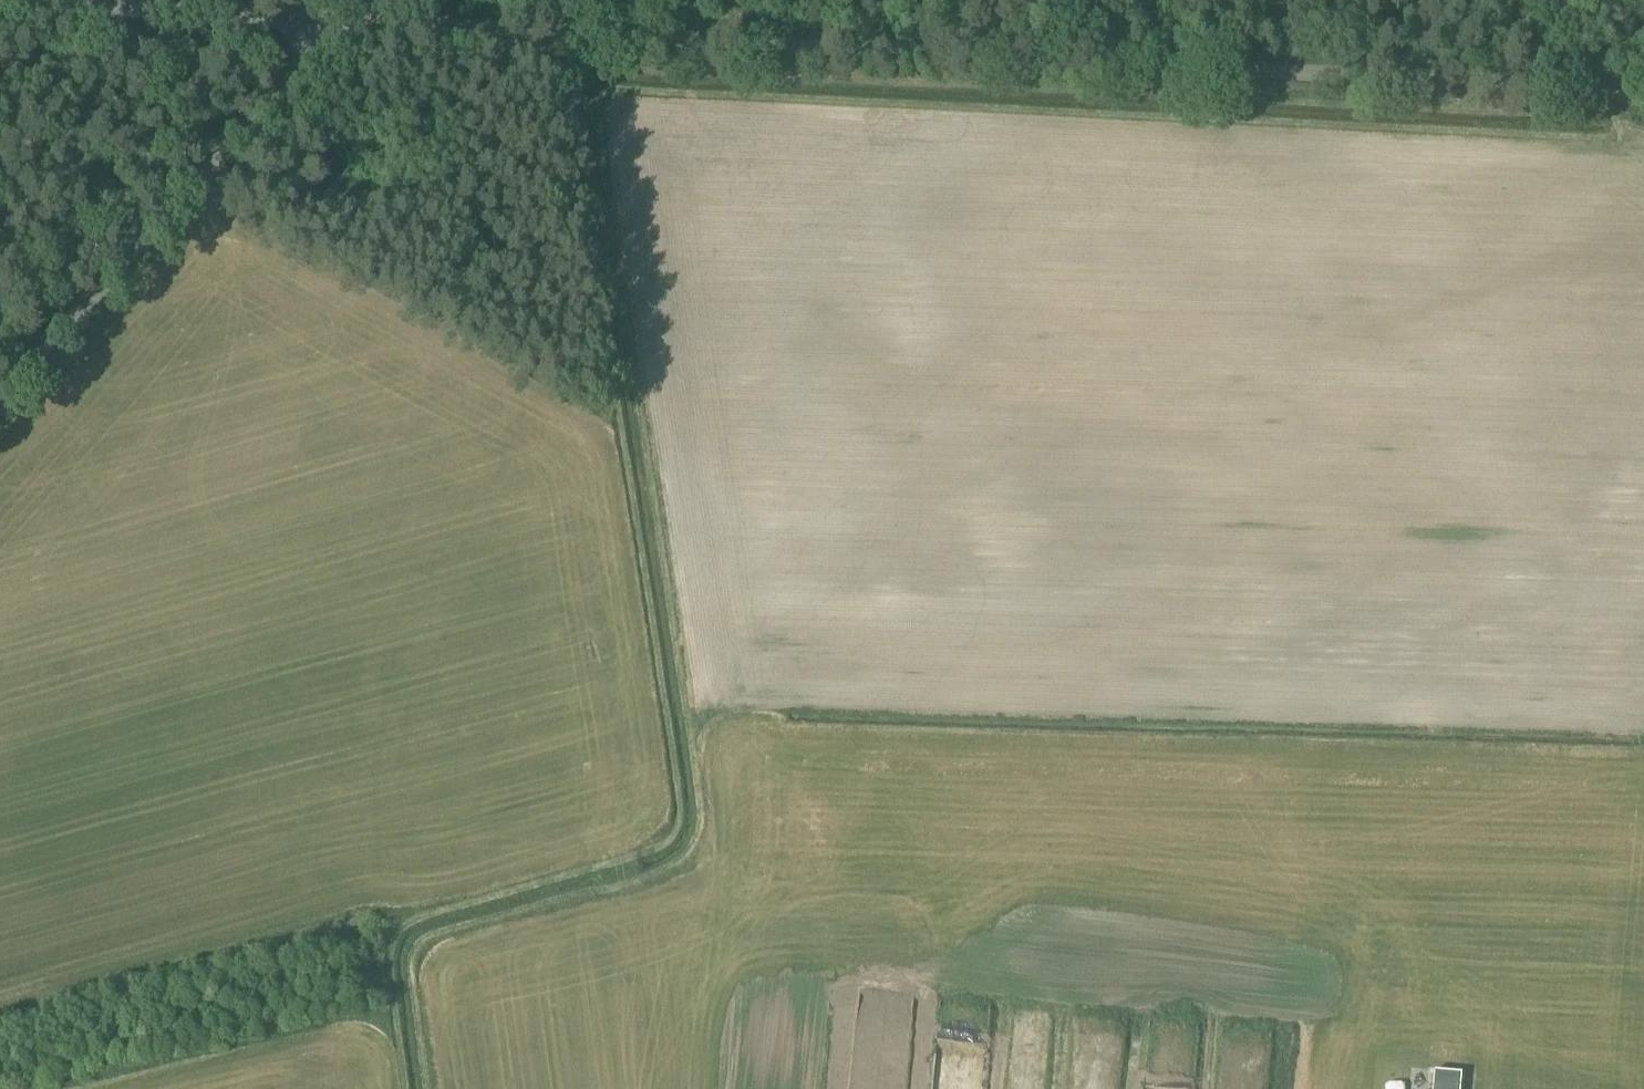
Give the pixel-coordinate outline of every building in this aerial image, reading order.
[(1433,1071),(1432,1088),(1459,1088),(1461,1074),(1433,1071)]
